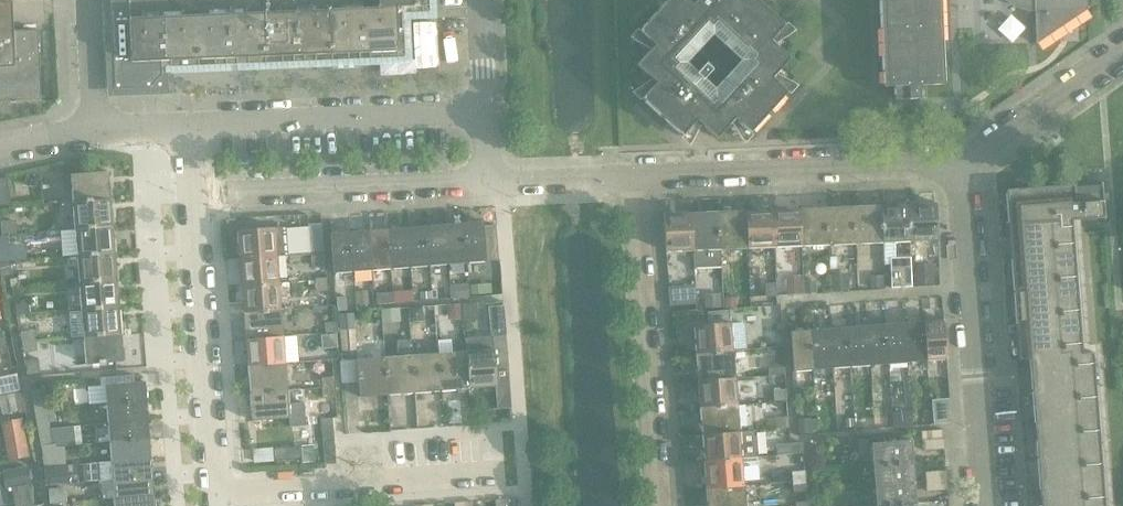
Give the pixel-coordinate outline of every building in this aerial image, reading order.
[(186,0),(111,0),(115,90),(150,88),(162,75),(161,61),(188,60),(186,0)] [(188,60),(198,60),(231,58),(264,57),(261,0),(186,0),(188,60)] [(328,0),(261,0),(264,57),(330,54),(328,0)] [(397,7),(362,7),(362,0),(328,0),(330,54),(399,51),(397,7)] [(790,59),(770,41),(785,25),(757,0),(732,0),(730,3),(726,0),(696,0),(692,5),(687,0),(668,0),(639,31),(654,46),(636,65),(656,83),(641,99),(682,136),(697,121),(716,139),(734,119),(750,134),(788,93),(772,78),(790,59)] [(941,0),(880,0),(884,87),(894,87),(895,100),(920,99),(919,86),(944,85),(941,0)] [(1014,2),(1019,4),(1024,6),(1029,7),(1035,7),(1036,43),(1087,10),(1088,10),(1088,0),(1011,0),(1014,2)] [(14,32),(12,1),(0,1),(0,67),(15,67),(14,32)] [(973,19),(966,36),(982,44),(990,26),(973,19)] [(37,31),(14,32),(15,67),(0,67),(0,101),(40,99),(37,31)] [(111,199),(109,172),(63,175),(64,189),(73,189),(74,202),(111,199)] [(7,178),(0,179),(0,207),(12,205),(7,178)] [(1093,353),(1082,353),(1072,222),(1103,220),(1103,221),(1105,220),(1104,201),(1107,201),(1107,194),(1103,195),(1102,183),(1100,183),(1100,185),(1075,187),(1075,185),(1007,190),(1020,360),(1030,359),(1042,505),(1105,505),(1093,353)] [(113,226),(111,199),(74,202),(76,230),(113,226)] [(938,241),(936,203),(908,204),(910,242),(938,241)] [(913,287),(911,258),(895,259),(894,243),(910,242),(908,204),(882,206),(884,243),(885,265),(892,265),(893,289),(913,287)] [(884,243),(882,206),(856,207),(858,244),(884,243)] [(858,244),(856,207),(829,208),(831,245),(858,244)] [(831,245),(829,208),(800,209),(802,246),(831,245)] [(802,246),(800,209),(773,210),(775,247),(802,246)] [(775,247),(773,210),(746,211),(747,249),(775,247)] [(747,249),(746,211),(718,212),(720,250),(747,249)] [(720,250),(718,212),(691,213),(693,251),(720,250)] [(693,251),(691,213),(664,214),(666,252),(693,251)] [(487,261),(484,222),(464,224),(466,263),(487,261)] [(15,233),(13,223),(1,225),(3,235),(15,233)] [(324,252),(322,224),(308,225),(311,253),(324,252)] [(466,263),(464,224),(443,225),(446,265),(466,263)] [(446,265),(443,225),(424,227),(428,266),(446,265)] [(115,253),(113,226),(76,230),(78,255),(115,253)] [(428,266),(424,227),(405,228),(408,268),(428,266)] [(288,254),(286,228),(238,231),(240,258),(277,255),(288,254)] [(408,268),(405,228),(387,230),(390,269),(408,268)] [(390,269),(387,230),(369,231),(372,271),(390,269)] [(372,271),(369,231),(350,232),(353,272),(372,271)] [(353,272),(350,232),(331,234),(334,274),(353,272)] [(0,245),(0,263),(1,263),(11,261),(20,260),(16,242),(0,245)] [(325,262),(324,252),(311,253),(311,263),(325,262)] [(117,280),(115,253),(78,255),(80,282),(117,280)] [(279,282),(277,255),(240,258),(242,285),(279,282)] [(13,275),(11,266),(11,261),(1,263),(0,263),(2,276),(13,275)] [(847,273),(834,274),(835,288),(848,288),(847,273)] [(327,291),(326,277),(315,278),(317,292),(327,291)] [(119,307),(117,280),(80,282),(82,310),(119,307)] [(281,309),(279,282),(242,285),(244,312),(281,309)] [(468,284),(450,285),(451,298),(451,299),(468,297),(468,284)] [(484,286),(470,286),(471,296),(484,295),(484,286)] [(696,304),(695,286),(669,288),(670,306),(696,304)] [(367,304),(366,292),(355,293),(356,305),(367,304)] [(722,305),(721,292),(704,293),(705,306),(722,305)] [(347,310),(346,296),(337,297),(338,311),(347,310)] [(724,298),(725,308),(732,308),(732,297),(724,298)] [(28,311),(27,301),(15,303),(17,313),(28,311)] [(462,304),(447,306),(448,321),(463,320),(462,305),(462,304)] [(480,318),(479,304),(462,305),(463,320),(480,318)] [(122,335),(119,307),(82,310),(84,338),(122,335)] [(422,308),(409,309),(410,322),(423,321),(422,308)] [(284,336),(281,309),(244,312),(246,339),(284,336)] [(400,309),(379,310),(381,324),(401,323),(400,309)] [(724,311),(707,313),(708,325),(730,323),(729,311),(724,311)] [(357,355),(354,313),(339,314),(342,356),(357,355)] [(947,360),(944,320),(925,321),(928,361),(947,360)] [(339,332),(337,321),(324,323),(325,334),(339,332)] [(928,361),(925,321),(905,323),(908,363),(928,361)] [(734,351),(731,323),(730,323),(708,325),(694,326),(696,353),(734,351)] [(908,363),(905,323),(886,324),(889,364),(908,363)] [(889,364),(886,324),(867,326),(870,366),(889,364)] [(870,366),(867,326),(848,327),(851,367),(870,366)] [(851,367),(848,327),(829,329),(832,369),(851,367)] [(34,342),(32,329),(20,331),(22,344),(34,342)] [(832,369),(829,329),(810,330),(813,370),(832,369)] [(813,370),(810,330),(791,332),(794,372),(813,370)] [(124,362),(122,335),(84,338),(86,365),(124,362)] [(508,371),(505,335),(493,336),(494,349),(466,352),(469,389),(497,387),(495,372),(508,371)] [(286,364),(284,336),(246,339),(248,367),(286,364)] [(413,393),(410,356),(408,340),(394,341),(395,357),(383,358),(386,395),(413,393)] [(35,349),(34,342),(22,344),(23,351),(35,349)] [(333,354),(332,343),(319,343),(319,355),(333,354)] [(736,377),(734,351),(696,353),(698,380),(736,377)] [(469,389),(466,352),(436,354),(439,391),(469,389)] [(439,391),(436,354),(410,356),(413,393),(439,391)] [(39,370),(37,357),(25,359),(27,372),(39,370)] [(386,395),(383,358),(357,360),(360,397),(386,395)] [(785,373),(785,363),(772,364),(773,374),(785,373)] [(288,390),(286,364),(248,367),(250,394),(288,390)] [(497,374),(500,407),(513,406),(510,373),(497,374)] [(0,378),(0,395),(21,392),(18,375),(0,378)] [(335,387),(334,377),(322,378),(323,388),(335,387)] [(738,404),(736,377),(698,380),(700,407),(738,404)] [(147,402),(145,382),(106,385),(107,405),(147,402)] [(335,397),(335,387),(323,388),(323,398),(335,397)] [(45,410),(41,389),(31,391),(35,412),(45,410)] [(299,402),(289,403),(288,390),(250,394),(253,421),(290,418),(300,417),(299,402)] [(787,400),(787,390),(775,391),(775,401),(787,400)] [(2,415),(25,410),(22,393),(0,397),(0,402),(2,415)] [(148,421),(147,402),(107,405),(109,424),(148,421)] [(740,431),(738,404),(700,407),(702,434),(740,431)] [(55,409),(45,410),(35,412),(39,431),(48,429),(47,423),(57,421),(55,409)] [(912,411),(893,412),(894,427),(913,425),(912,411)] [(790,427),(789,417),(777,418),(778,428),(790,427)] [(887,427),(886,417),(874,418),(875,428),(887,427)] [(0,422),(0,423),(7,460),(28,456),(21,418),(0,422)] [(875,428),(874,418),(862,419),(863,429),(875,428)] [(150,440),(148,421),(109,424),(110,443),(150,440)] [(51,445),(48,429),(39,431),(41,446),(51,445)] [(740,431),(702,434),(704,460),(742,458),(756,456),(755,443),(754,430),(740,431)] [(945,449),(944,439),(923,441),(924,451),(945,449)] [(151,460),(150,440),(110,443),(112,463),(151,460)] [(912,463),(910,442),(873,445),(874,466),(912,463)] [(804,453),(803,443),(791,444),(791,454),(804,453)] [(313,445),(301,446),(274,448),(275,461),(302,459),(302,464),(314,463),(313,445)] [(57,468),(54,450),(42,452),(45,470),(57,468)] [(744,486),(742,458),(704,460),(707,489),(744,486)] [(151,460),(112,463),(99,464),(100,483),(113,482),(153,479),(151,460)] [(913,482),(912,463),(874,466),(876,485),(913,482)] [(5,470),(8,487),(33,483),(30,466),(5,470)] [(57,468),(45,470),(48,487),(71,485),(69,467),(67,467),(57,468)] [(806,481),(805,471),(793,472),(794,482),(806,481)] [(947,480),(947,471),(926,473),(927,482),(947,480)] [(154,496),(153,479),(113,482),(115,500),(154,496)] [(948,490),(947,480),(927,482),(927,491),(948,490)] [(806,491),(806,481),(794,482),(794,492),(806,491)] [(915,503),(913,482),(876,485),(877,505),(915,503)] [(744,486),(707,489),(708,505),(746,505),(744,486)] [(154,496),(115,500),(115,505),(155,505),(154,496)]
